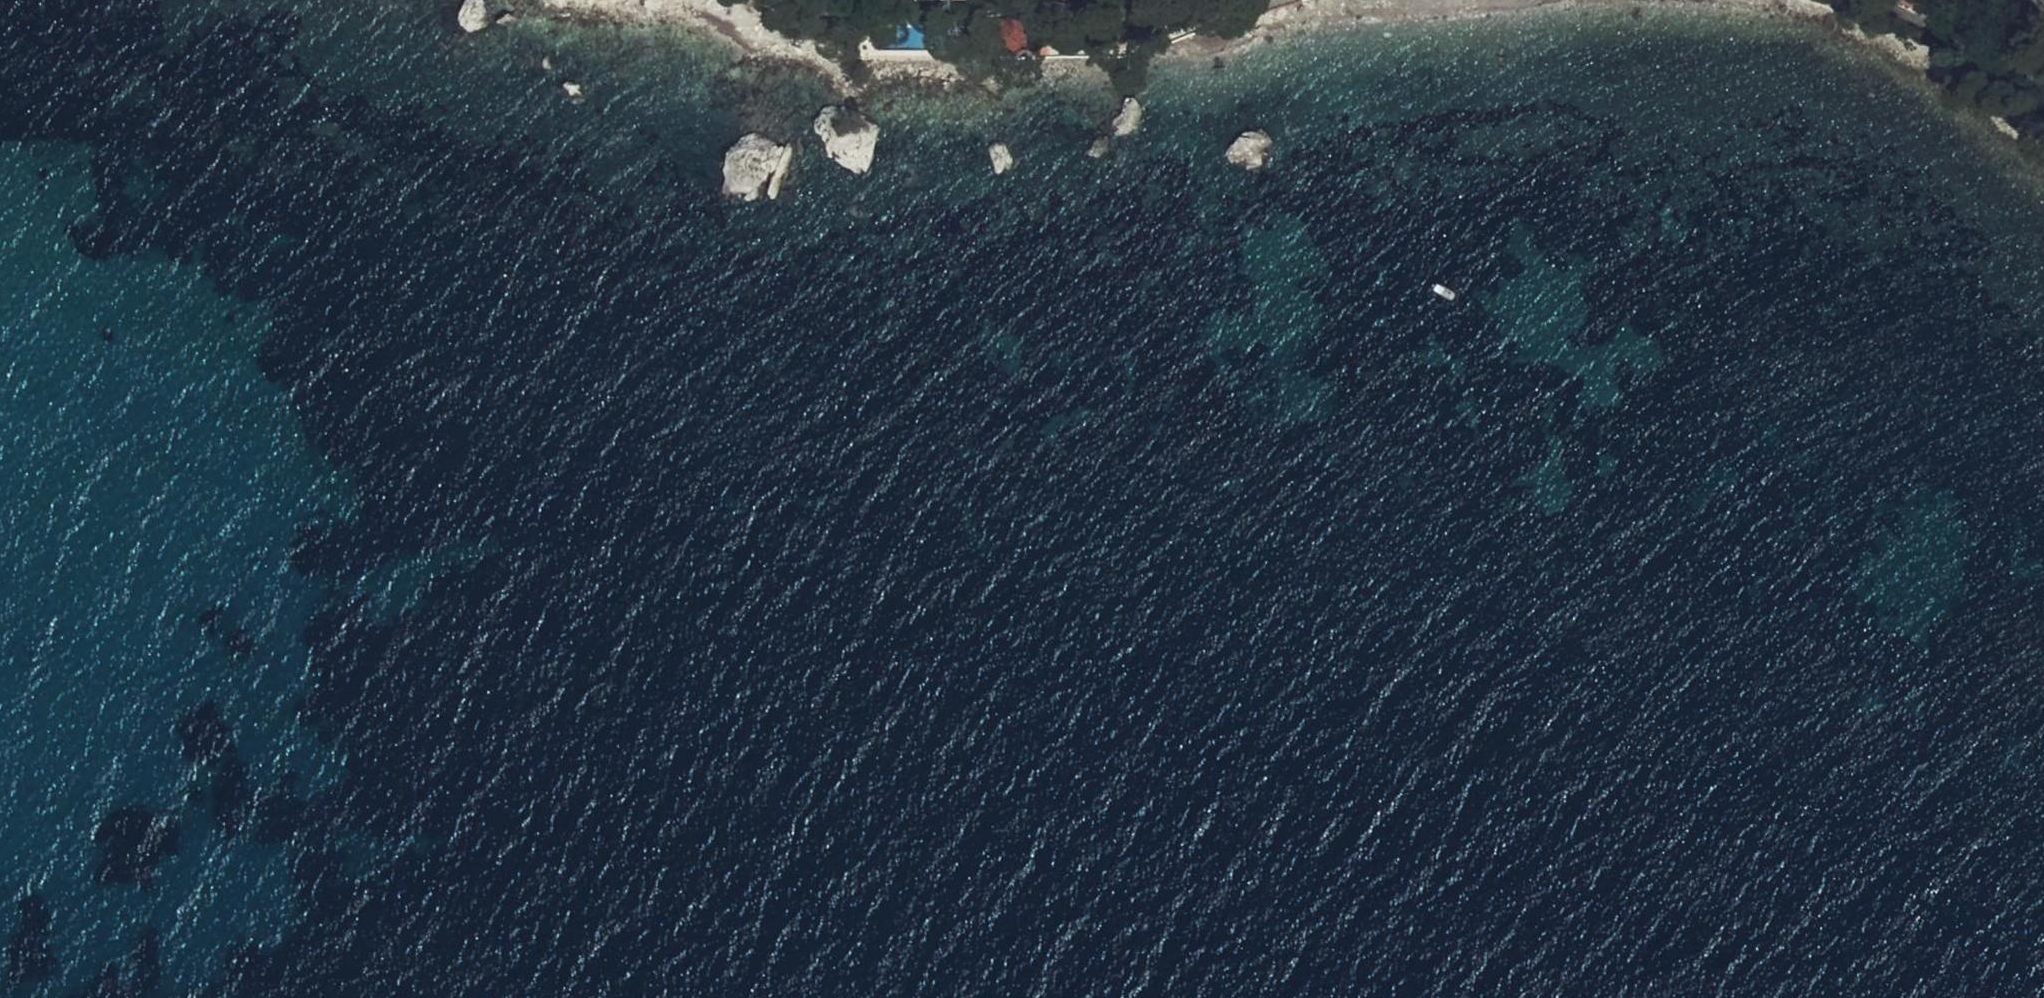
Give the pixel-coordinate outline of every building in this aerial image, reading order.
[(1928,0),(1897,0),(1896,2),(1938,21),(1944,7),(1928,0)] [(998,52),(1022,53),(1023,22),(998,23),(998,52)]
